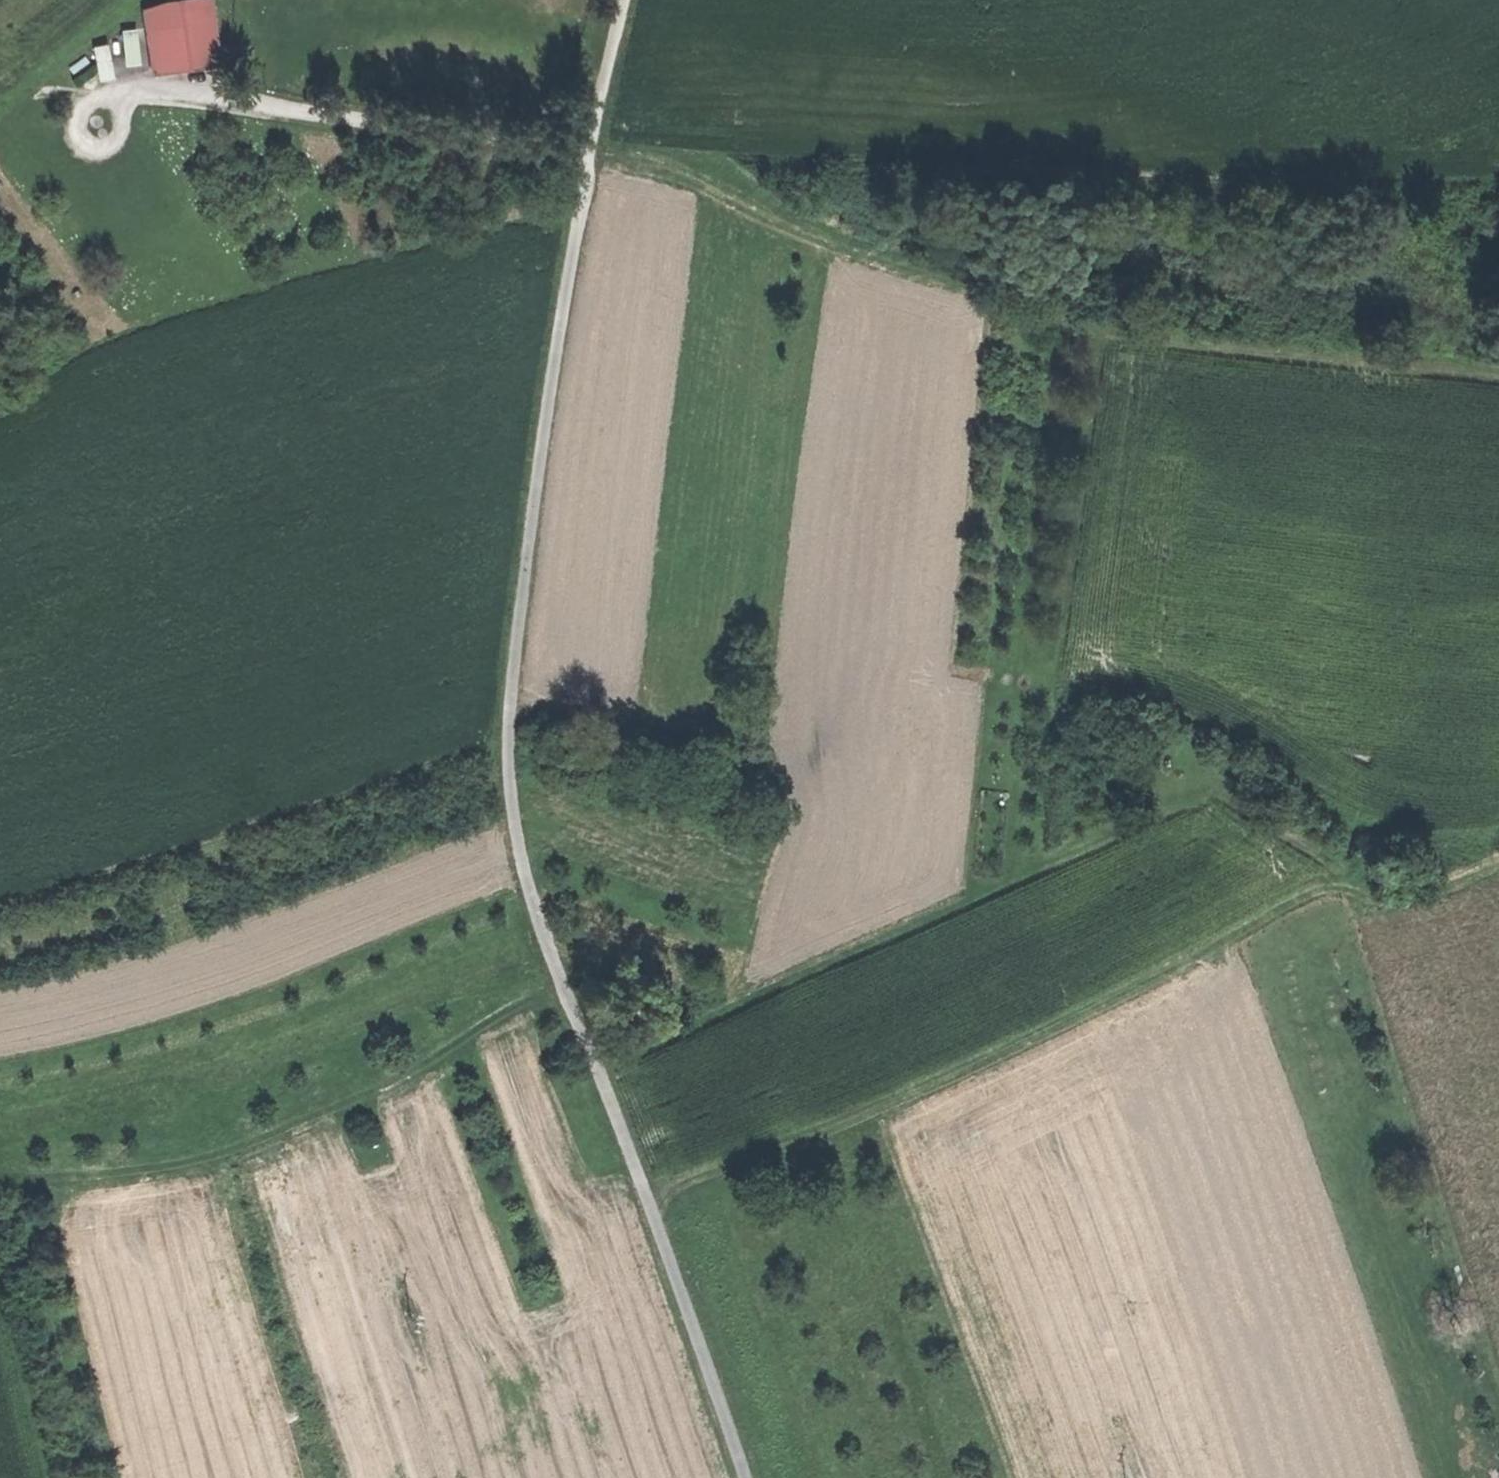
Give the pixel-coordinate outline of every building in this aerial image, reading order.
[(152,70),(216,61),(208,0),(201,0),(168,4),(145,12),(152,70)] [(134,31),(121,32),(124,63),(137,62),(134,31)]
